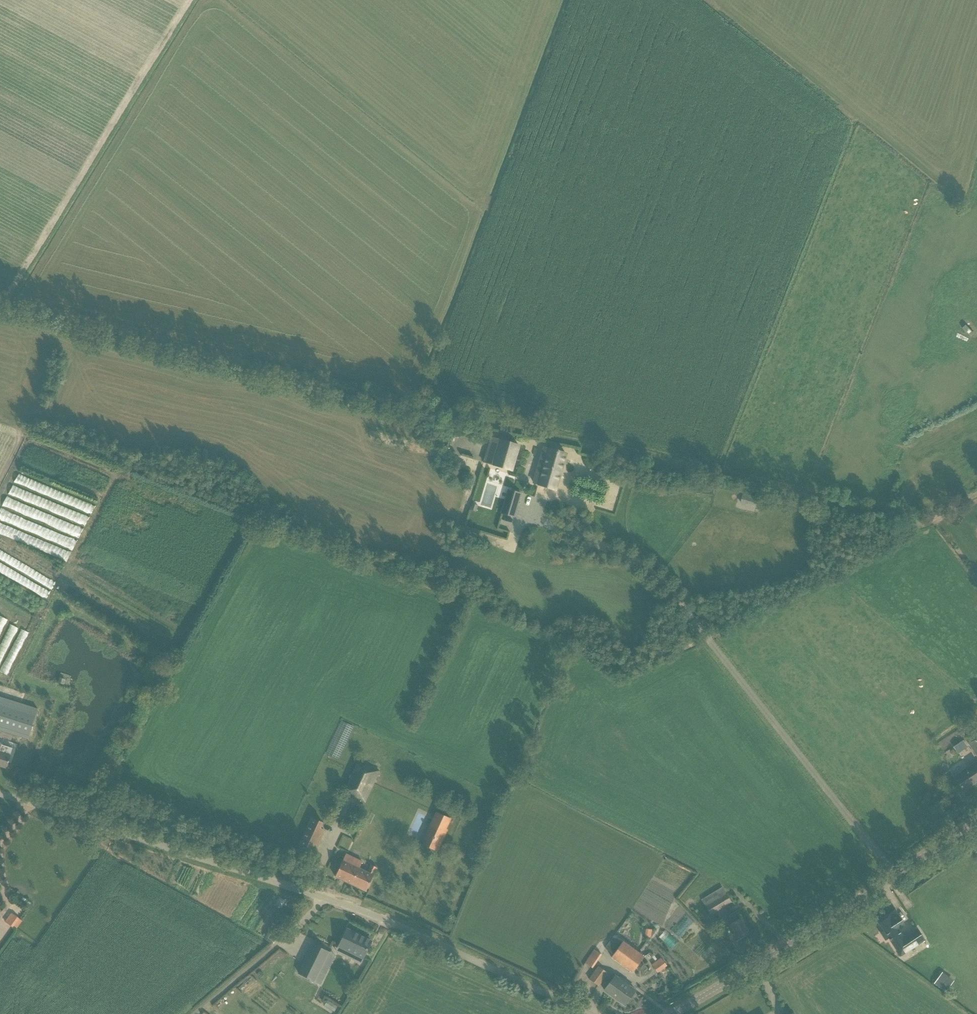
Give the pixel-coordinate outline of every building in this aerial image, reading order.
[(511,469),(515,455),(518,445),(491,437),(488,447),(484,461),(511,469)] [(535,475),(533,482),(555,489),(562,464),(565,454),(544,448),(541,458),(546,459),(541,477),(535,475)] [(24,474),(21,483),(100,514),(103,505),(24,474)] [(495,501),(500,485),(493,482),(488,499),(495,501)] [(19,486),(15,495),(93,524),(97,515),(19,486)] [(740,503),(758,507),(760,497),(742,493),(740,503)] [(12,497),(8,508),(87,536),(91,526),(12,497)] [(504,499),(500,513),(515,517),(519,503),(504,499)] [(0,523),(0,533),(75,560),(79,550),(80,550),(85,538),(5,509),(0,523)] [(0,614),(0,670),(3,671),(9,656),(12,657),(24,626),(12,622),(14,618),(1,612),(0,614)] [(7,672),(17,675),(34,631),(24,628),(7,672)] [(32,726),(38,708),(0,696),(0,726),(29,735),(32,726)] [(969,744),(976,757),(976,738),(969,744)] [(957,753),(966,748),(962,741),(953,747),(957,753)] [(13,748),(0,744),(0,766),(6,768),(8,762),(9,762),(9,761),(13,748)] [(24,756),(36,759),(38,750),(27,747),(24,756)] [(958,783),(964,792),(964,791),(964,790),(976,781),(976,764),(975,762),(954,777),(958,783)] [(351,794),(350,796),(365,803),(380,770),(365,763),(363,766),(357,763),(344,790),(351,794)] [(437,812),(422,844),(437,851),(447,830),(446,829),(451,819),(437,812)] [(323,822),(310,817),(298,845),(314,852),(324,829),(320,827),(323,822)] [(366,891),(377,868),(371,865),(368,872),(359,868),(362,863),(345,855),(335,877),(366,891)] [(731,903),(721,887),(701,899),(710,914),(731,903)] [(730,925),(733,930),(738,938),(749,931),(743,923),(740,918),(740,919),(735,911),(726,917),(731,925),(730,925)] [(13,927),(19,918),(11,913),(5,922),(13,927)] [(293,924),(295,917),(283,913),(280,920),(293,924)] [(881,932),(885,938),(887,936),(900,956),(924,940),(917,929),(904,938),(898,929),(904,926),(897,915),(891,919),(890,916),(879,924),(883,931),(881,932)] [(653,928),(651,936),(658,939),(661,931),(653,928)] [(272,935),(282,944),(287,938),(277,929),(272,935)] [(339,945),(364,957),(371,942),(347,930),(339,945)] [(682,949),(687,942),(670,931),(665,938),(682,949)] [(632,973),(644,956),(636,950),(615,935),(613,936),(611,940),(605,948),(614,954),(611,957),(632,973)] [(313,944),(298,973),(315,981),(329,952),(313,944)] [(601,954),(594,949),(585,963),(592,968),(601,954)] [(929,974),(944,960),(938,953),(923,967),(929,974)] [(652,965),(657,973),(667,966),(661,958),(652,965)] [(598,966),(589,979),(598,986),(608,973),(598,966)] [(942,974),(934,984),(946,992),(953,982),(942,974)] [(635,990),(615,976),(604,990),(625,1005),(635,990)] [(262,995),(268,986),(262,981),(256,990),(262,995)]
